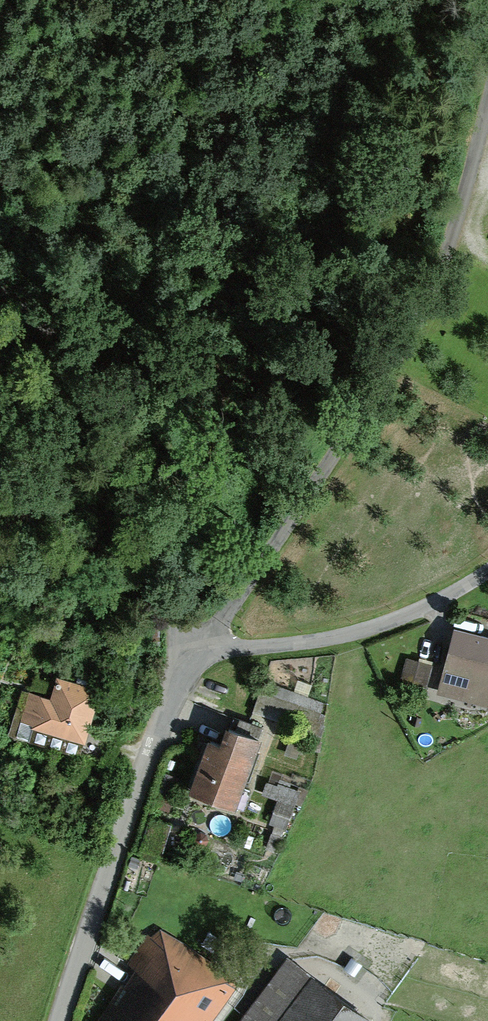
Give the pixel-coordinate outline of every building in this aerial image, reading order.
[(487,684),(487,638),(460,630),(442,690),(482,703),(487,684)] [(404,679),(420,684),(425,665),(409,661),(404,679)] [(76,752),(94,688),(59,679),(53,701),(31,695),(20,736),(76,752)] [(314,730),(320,715),(258,694),(253,710),(314,730)] [(233,806),(257,735),(231,726),(225,743),(212,738),(194,792),(233,806)] [(315,750),(318,740),(311,738),(307,747),(315,750)] [(293,806),(298,790),(268,780),(263,796),(293,806)] [(165,810),(168,801),(157,797),(154,806),(165,810)] [(277,839),(269,836),(265,848),(273,851),(277,839)] [(102,1020),(192,1020),(220,982),(159,939),(102,1020)] [(245,1020),(366,1020),(286,963),(245,1020)]
